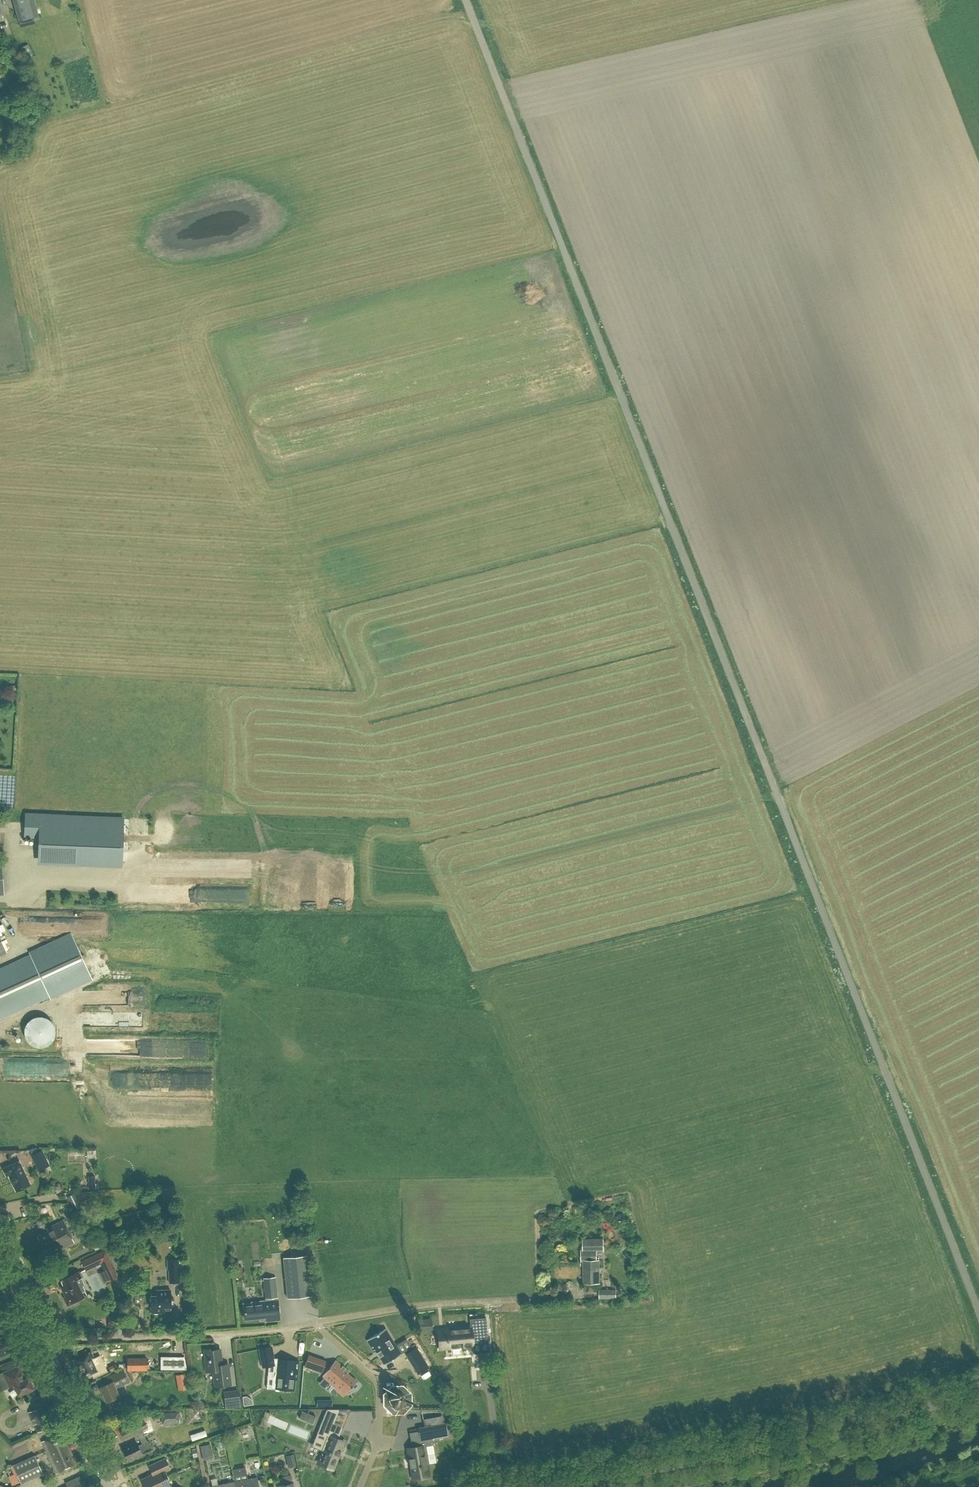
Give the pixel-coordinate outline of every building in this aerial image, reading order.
[(29,0),(13,0),(19,22),(34,17),(29,0)] [(38,858),(122,862),(123,819),(65,816),(65,814),(25,813),(24,837),(39,838),(38,858)] [(49,996),(50,997),(91,978),(70,934),(29,953),(30,955),(0,968),(0,1019),(49,996)] [(42,1150),(31,1155),(38,1170),(49,1165),(42,1150)] [(30,1184),(19,1161),(3,1168),(7,1176),(9,1175),(16,1191),(30,1184)] [(68,1199),(75,1212),(82,1208),(76,1195),(68,1199)] [(69,1231),(64,1219),(47,1228),(48,1230),(37,1235),(41,1243),(43,1242),(44,1243),(69,1231)] [(57,1250),(74,1242),(69,1231),(44,1243),(43,1242),(41,1243),(45,1253),(56,1248),(57,1250)] [(103,1246),(112,1242),(109,1235),(100,1239),(103,1246)] [(598,1260),(596,1260),(596,1250),(603,1250),(602,1239),(582,1239),(582,1250),(580,1250),(580,1260),(582,1260),(583,1283),(599,1283),(598,1260)] [(106,1250),(93,1256),(81,1261),(85,1270),(97,1265),(101,1263),(109,1281),(118,1277),(106,1250)] [(287,1298),(311,1296),(307,1255),(283,1257),(287,1298)] [(179,1282),(179,1269),(179,1259),(167,1260),(168,1270),(169,1270),(169,1283),(179,1282)] [(242,1266),(234,1267),(234,1275),(242,1274),(242,1266)] [(61,1287),(65,1297),(64,1297),(68,1305),(78,1301),(77,1299),(87,1295),(83,1285),(84,1284),(78,1271),(60,1280),(63,1279),(66,1285),(61,1287)] [(278,1297),(276,1276),(263,1278),(265,1298),(278,1297)] [(151,1292),(151,1313),(164,1312),(164,1307),(170,1307),(170,1310),(171,1310),(170,1290),(156,1290),(156,1295),(151,1296),(151,1292)] [(253,1304),(244,1305),(245,1318),(266,1316),(267,1321),(279,1319),(277,1300),(253,1302),(253,1304)] [(447,1336),(446,1336),(446,1341),(447,1341),(448,1348),(473,1346),(473,1342),(488,1341),(486,1317),(469,1319),(470,1326),(462,1327),(462,1328),(446,1329),(447,1336)] [(385,1328),(367,1340),(374,1353),(376,1351),(384,1364),(399,1355),(394,1348),(397,1346),(385,1328)] [(305,1356),(321,1356),(321,1333),(305,1333),(305,1356)] [(15,1349),(8,1335),(0,1338),(0,1356),(15,1349)] [(263,1366),(272,1364),(269,1347),(259,1349),(263,1366)] [(205,1359),(206,1371),(213,1370),(215,1386),(230,1384),(228,1363),(222,1364),(219,1348),(214,1349),(214,1348),(204,1349),(205,1359)] [(82,1378),(99,1370),(91,1352),(73,1359),(82,1378)] [(161,1357),(161,1369),(177,1369),(177,1357),(161,1357)] [(422,1357),(412,1363),(418,1374),(428,1367),(422,1357)] [(147,1359),(127,1359),(127,1370),(147,1370),(147,1359)] [(276,1387),(276,1388),(293,1389),(294,1379),(296,1379),(298,1361),(278,1359),(277,1372),(274,1372),(273,1387),(276,1387)] [(322,1372),(326,1361),(320,1359),(316,1370),(322,1372)] [(348,1373),(349,1371),(335,1360),(323,1375),(335,1386),(334,1388),(343,1396),(348,1390),(349,1391),(357,1381),(348,1373)] [(0,1375),(0,1388),(8,1384),(10,1387),(15,1385),(19,1394),(33,1388),(28,1378),(25,1379),(19,1366),(0,1375)] [(110,1382),(100,1387),(107,1401),(119,1395),(116,1388),(129,1382),(123,1369),(107,1376),(110,1382)] [(186,1373),(178,1375),(180,1390),(189,1388),(186,1373)] [(386,1389),(385,1394),(389,1394),(388,1395),(389,1396),(388,1401),(389,1402),(393,1406),(394,1407),(399,1407),(401,1406),(400,1406),(405,1402),(405,1403),(405,1401),(405,1396),(404,1395),(401,1391),(400,1390),(394,1390),(393,1390),(393,1391),(386,1389)] [(247,1396),(243,1397),(244,1406),(253,1404),(253,1400),(247,1396)] [(51,1426),(42,1406),(28,1412),(37,1432),(51,1426)] [(326,1453),(321,1464),(326,1466),(330,1468),(333,1469),(335,1463),(338,1455),(339,1455),(338,1455),(340,1451),(341,1451),(340,1450),(344,1441),(336,1438),(340,1428),(342,1429),(350,1409),(327,1408),(327,1409),(317,1431),(327,1435),(326,1437),(321,1450),(326,1452),(326,1453)] [(162,1423),(179,1422),(178,1411),(162,1413),(162,1415),(162,1423)] [(299,1417),(299,1418),(300,1418),(312,1423),(315,1416),(302,1411),(299,1417)] [(397,1439),(411,1437),(408,1418),(394,1420),(397,1439)] [(137,1432),(140,1437),(142,1443),(138,1445),(136,1441),(130,1444),(130,1445),(123,1448),(123,1449),(128,1460),(137,1456),(138,1456),(142,1454),(142,1453),(152,1449),(148,1441),(145,1435),(154,1431),(151,1425),(152,1425),(150,1420),(145,1422),(144,1420),(120,1431),(121,1432),(124,1438),(137,1432)] [(444,1423),(419,1427),(421,1440),(447,1435),(444,1423)] [(76,1464),(62,1432),(42,1441),(56,1473),(76,1464)] [(426,1445),(408,1448),(413,1478),(428,1475),(426,1464),(429,1463),(426,1445)] [(17,1479),(39,1469),(31,1450),(9,1460),(17,1479)] [(296,1465),(294,1454),(286,1455),(288,1467),(296,1465)] [(170,1469),(165,1458),(148,1465),(152,1474),(141,1479),(145,1486),(166,1486),(170,1486),(163,1472),(170,1469)] [(229,1466),(230,1475),(244,1473),(242,1464),(229,1466)] [(82,1475),(65,1483),(67,1486),(87,1486),(82,1475)] [(293,1482),(292,1482),(290,1475),(282,1476),(284,1484),(279,1485),(280,1486),(293,1486),(293,1482)] [(257,1477),(234,1481),(236,1486),(259,1486),(257,1477)]
